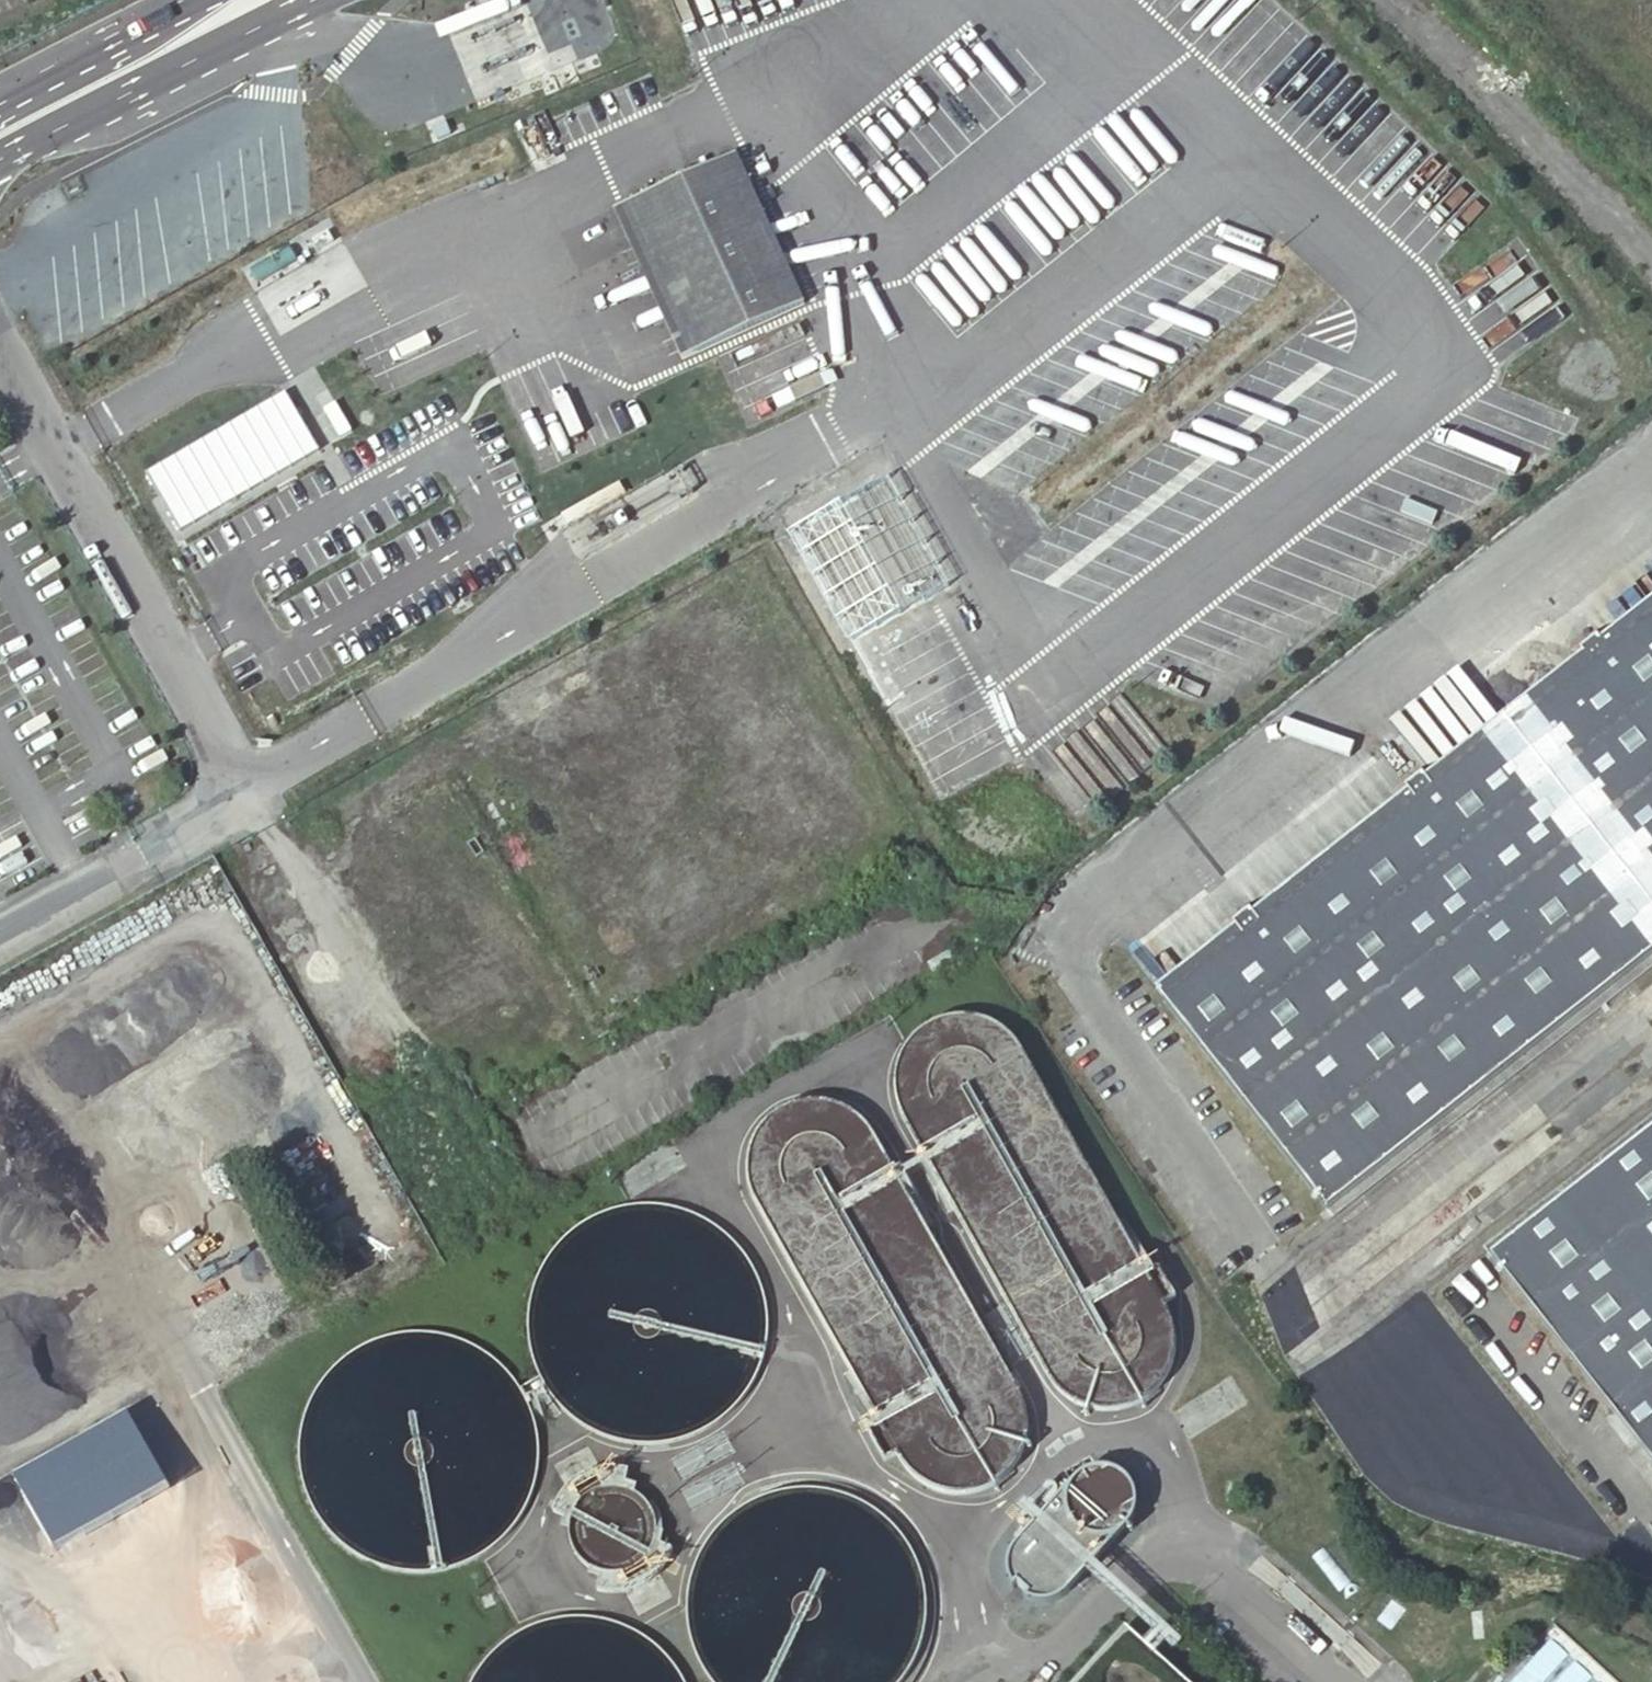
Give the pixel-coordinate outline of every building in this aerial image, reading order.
[(446,123),(432,129),(437,140),(451,135),(446,123)] [(737,154),(628,203),(697,353),(805,304),(737,154)] [(628,203),(613,210),(682,360),(697,353),(628,203)] [(1651,954),(1651,616),(1606,652),(1599,643),(1583,656),(1589,665),(1430,789),(1424,781),(1407,794),(1414,803),(1257,925),(1251,917),(1234,930),(1241,939),(1162,999),(1326,1208),(1651,954)] [(1583,656),(1599,643),(1591,632),(1574,645),(1583,656)] [(1407,794),(1424,781),(1416,770),(1399,783),(1407,794)] [(1234,930),(1251,917),(1243,906),(1226,920),(1234,930)] [(1493,1271),(1651,1146),(1651,1127),(1484,1260),(1493,1271)] [(1493,1271),(1651,1472),(1651,1146),(1493,1271)] [(1096,1476),(1077,1482),(1007,1556),(1002,1574),(1006,1594),(1024,1607),(1041,1609),(1061,1603),(1127,1528),(1131,1508),(1125,1491),(1110,1479),(1096,1476)] [(1551,1628),(1502,1681),(1612,1681),(1551,1628)] [(1081,1681),(1172,1681),(1122,1637),(1081,1681)]
